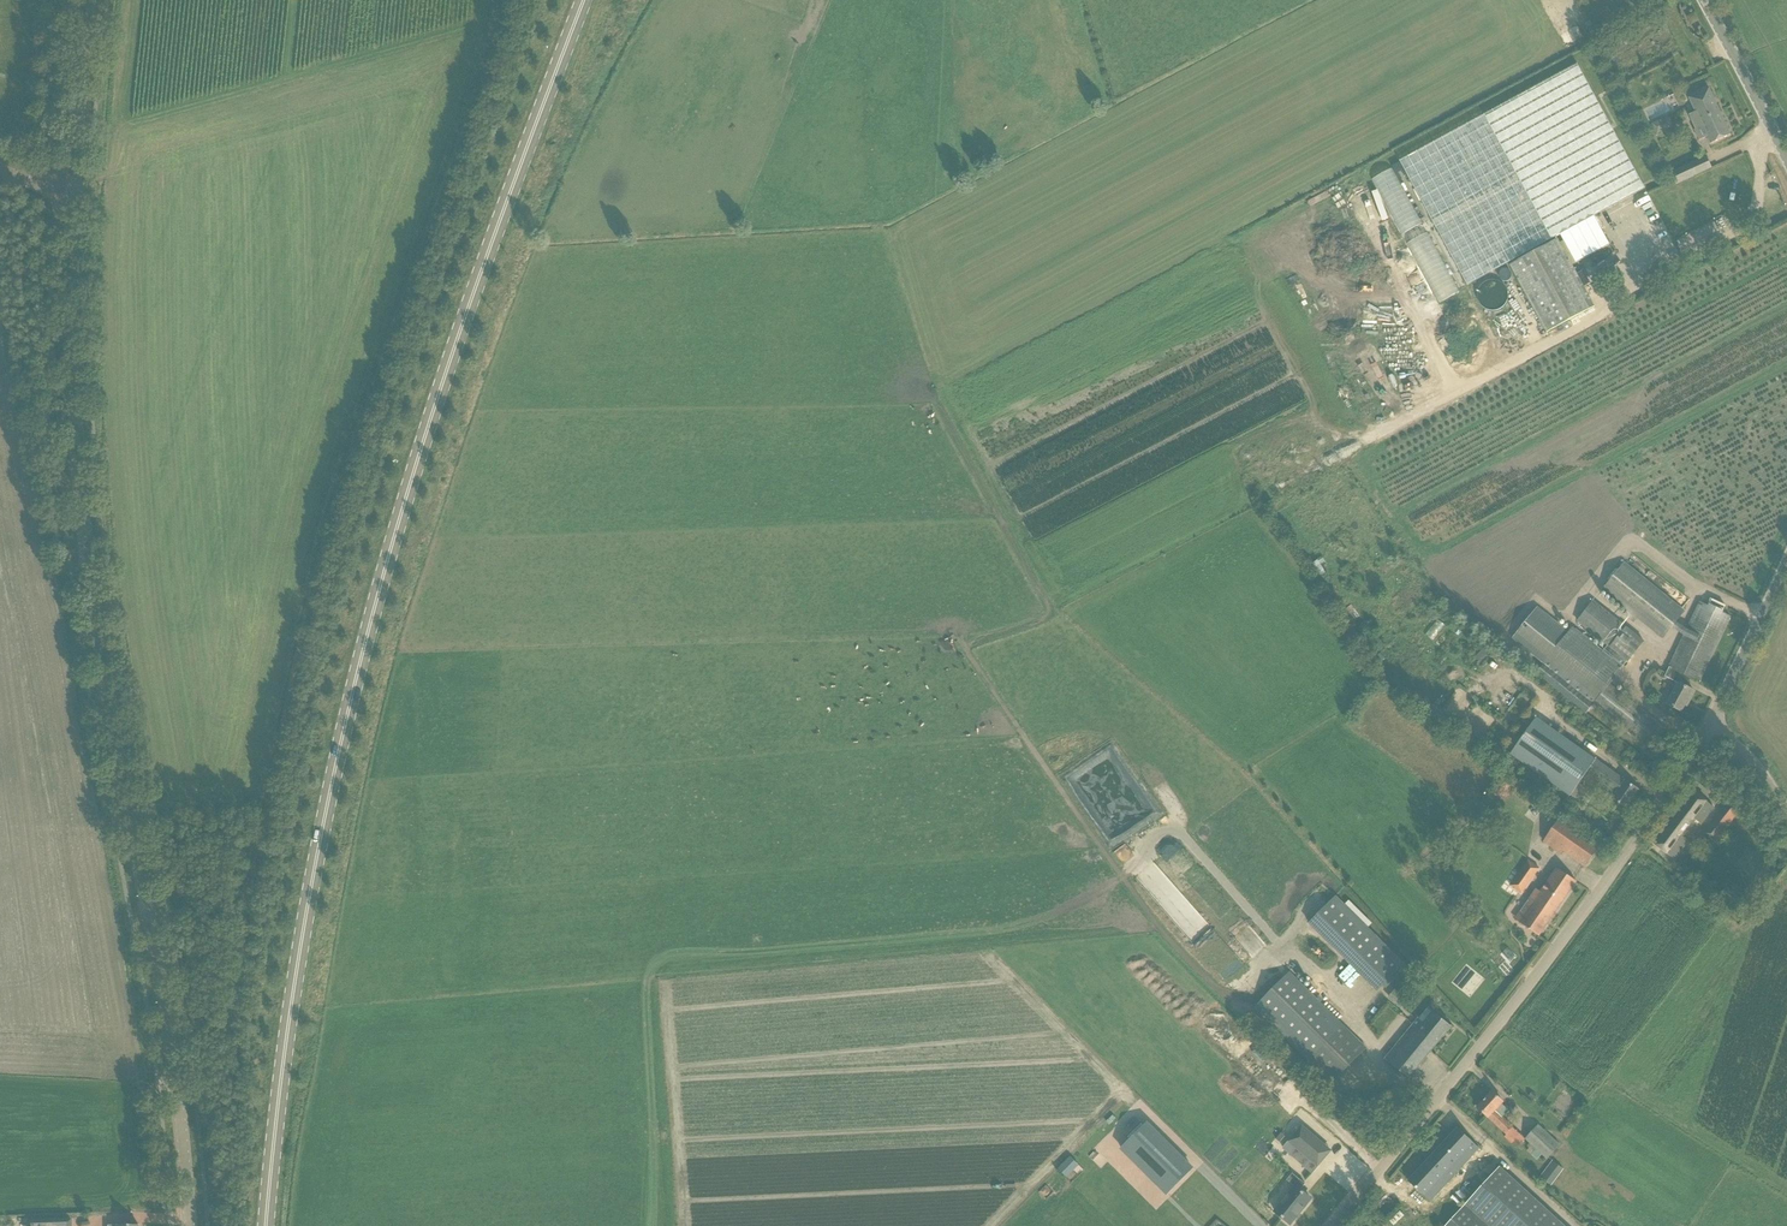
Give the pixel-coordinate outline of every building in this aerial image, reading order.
[(1577,64),(1399,161),(1467,285),(1645,189),(1577,64)] [(1707,137),(1710,144),(1730,135),(1708,87),(1688,96),(1702,126),(1694,130),(1699,140),(1707,137)] [(1666,100),(1643,111),(1648,121),(1671,110),(1666,100)] [(1652,124),(1657,134),(1671,127),(1666,117),(1652,124)] [(1712,168),(1706,156),(1672,172),(1678,184),(1712,168)] [(1422,224),(1390,167),(1370,178),(1402,235),(1422,224)] [(1459,291),(1426,232),(1406,243),(1439,302),(1459,291)] [(1557,239),(1509,265),(1546,333),(1594,307),(1583,287),(1576,274),(1557,239)] [(1590,283),(1583,271),(1576,274),(1583,287),(1590,283)] [(1492,310),(1499,310),(1503,307),(1507,303),(1509,298),(1509,293),(1507,288),(1504,283),(1498,280),(1492,279),(1486,281),(1481,285),(1479,291),(1478,298),(1481,304),(1486,308),(1492,310)] [(1601,590),(1628,611),(1625,615),(1634,623),(1637,619),(1662,639),(1685,611),(1624,561),(1601,590)] [(1573,626),(1568,632),(1537,607),(1512,638),(1543,663),(1536,672),(1587,712),(1593,704),(1650,749),(1646,754),(1653,760),(1660,750),(1654,745),(1666,730),(1609,685),(1623,668),(1621,667),(1626,661),(1628,662),(1645,641),(1594,600),(1576,621),(1607,646),(1603,651),(1573,626)] [(1667,704),(1670,706),(1680,712),(1687,699),(1689,700),(1694,692),(1686,687),(1691,678),(1699,682),(1730,617),(1700,602),(1664,676),(1678,683),(1667,704)] [(1587,772),(1607,787),(1616,794),(1612,799),(1626,808),(1638,790),(1625,781),(1623,783),(1614,776),(1616,774),(1537,716),(1511,752),(1570,796),(1587,772)] [(1693,792),(1654,844),(1675,859),(1689,841),(1683,837),(1695,820),(1701,825),(1714,807),(1693,792)] [(1715,843),(1735,817),(1741,810),(1729,801),(1704,834),(1715,843)] [(1559,820),(1550,832),(1543,842),(1561,855),(1564,852),(1585,867),(1598,848),(1559,820)] [(1510,886),(1521,894),(1539,868),(1527,861),(1510,886)] [(1515,920),(1528,929),(1538,936),(1576,881),(1557,868),(1541,892),(1536,889),(1515,920)] [(1308,925),(1378,992),(1405,964),(1335,896),(1308,925)] [(1255,1007),(1309,1060),(1332,1083),(1366,1049),(1343,1026),(1289,973),(1255,1007)] [(1403,1009),(1407,1004),(1393,993),(1389,997),(1403,1009)] [(1384,1059),(1399,1071),(1408,1079),(1451,1026),(1430,1009),(1420,1021),(1417,1019),(1384,1059)] [(1491,1092),(1477,1107),(1489,1118),(1507,1134),(1504,1137),(1512,1144),(1514,1142),(1519,1147),(1526,1139),(1502,1118),(1509,1110),(1502,1104),(1503,1102),(1491,1092)] [(1316,1140),(1317,1139),(1295,1120),(1276,1142),(1283,1148),(1289,1142),(1303,1154),(1298,1161),(1305,1167),(1311,1160),(1301,1151),(1313,1137),(1316,1140)] [(1145,1123),(1120,1148),(1166,1194),(1191,1169),(1145,1123)] [(1538,1125),(1525,1140),(1547,1159),(1560,1145),(1538,1125)] [(1458,1128),(1408,1182),(1430,1202),(1479,1148),(1458,1128)] [(1069,1157),(1058,1168),(1067,1176),(1078,1165),(1069,1157)] [(1553,1185),(1565,1168),(1553,1159),(1541,1176),(1553,1185)] [(1499,1167),(1465,1204),(1488,1225),(1563,1225),(1499,1167)] [(1275,1212),(1290,1224),(1311,1199),(1300,1190),(1305,1184),(1292,1173),(1287,1180),(1295,1186),(1275,1212)] [(1464,1206),(1445,1225),(1486,1225),(1464,1206)]
